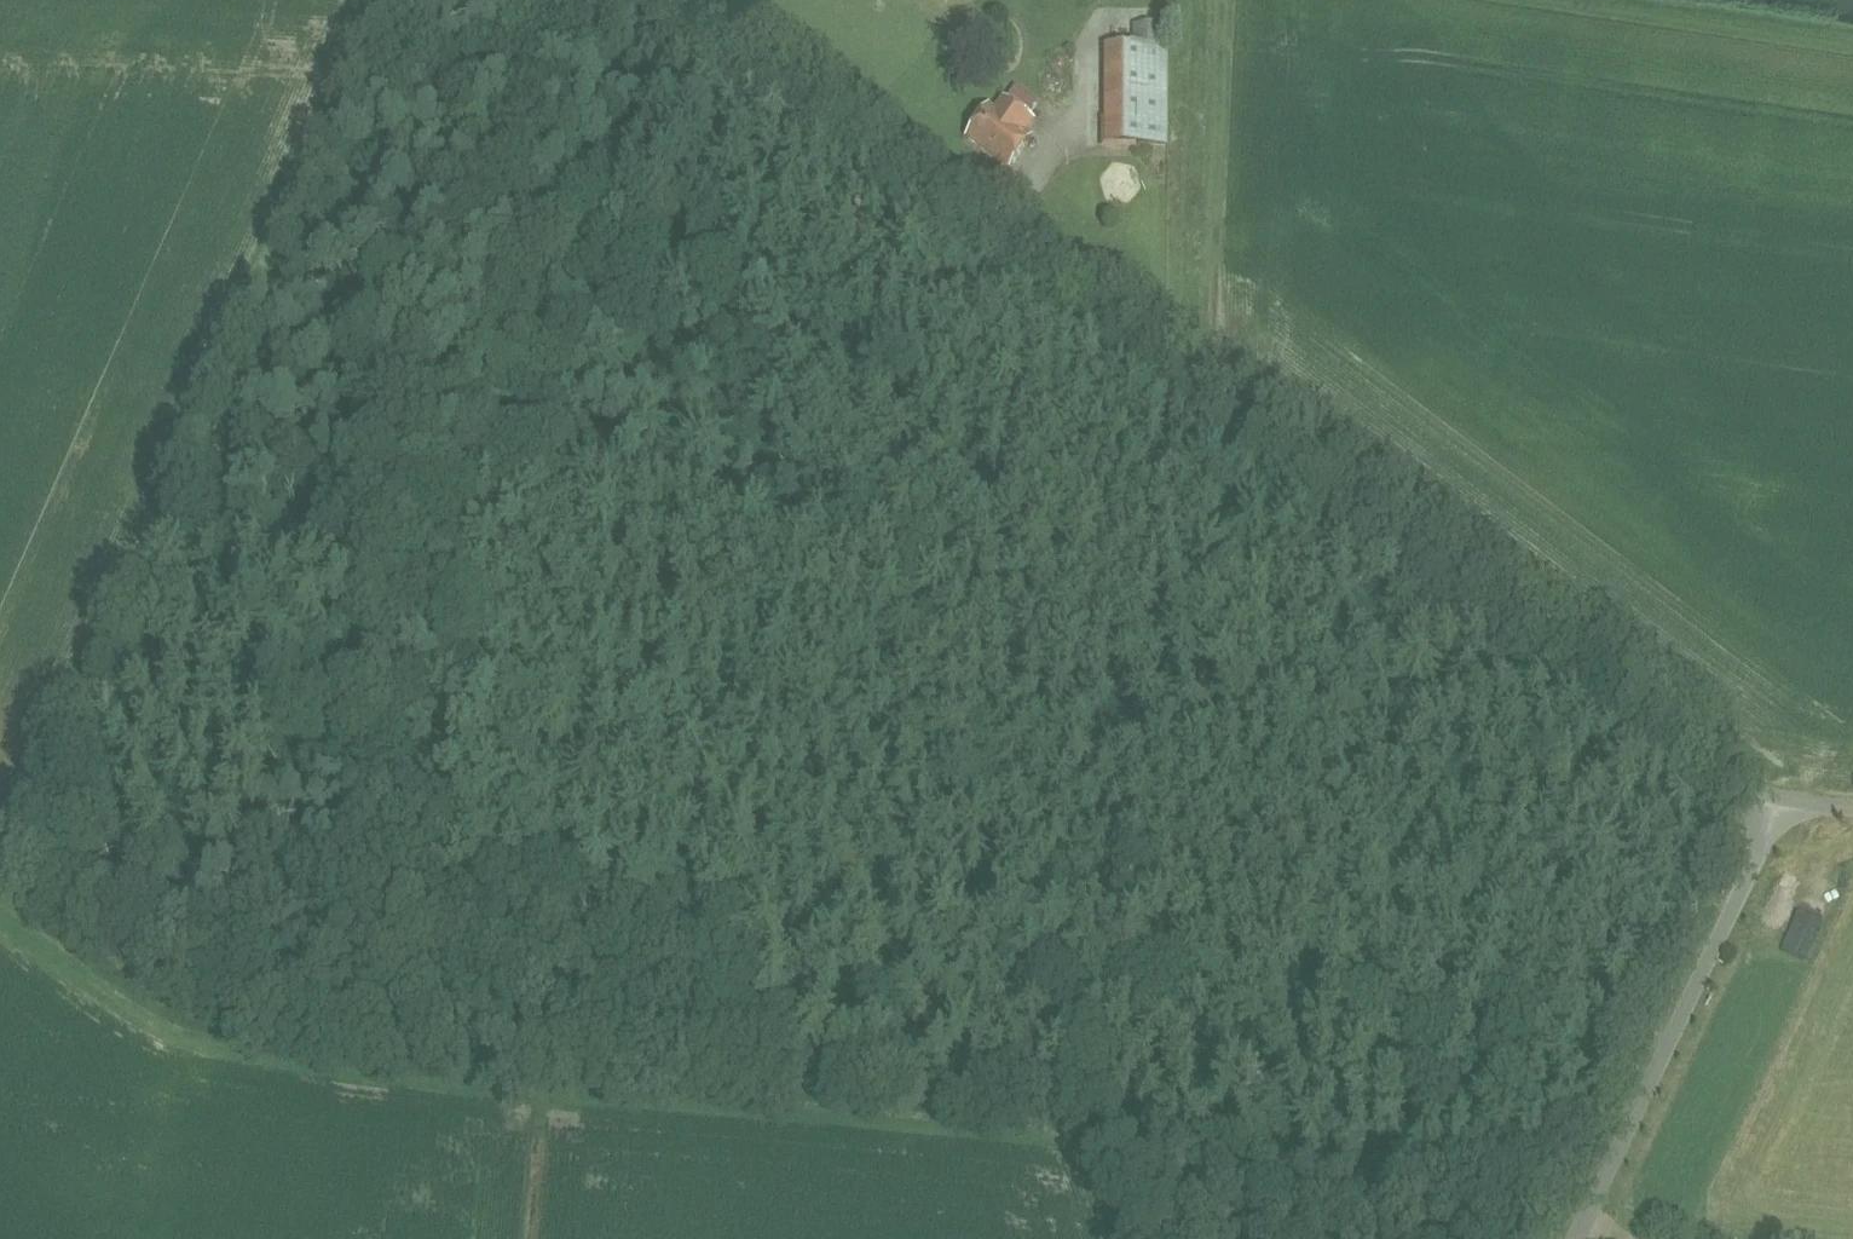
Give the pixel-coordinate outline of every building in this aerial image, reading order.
[(1169,147),(1170,48),(1168,48),(1168,26),(1132,26),(1132,47),(1107,46),(1108,146),(1169,147)] [(1033,136),(1020,127),(1028,115),(1003,99),(995,111),(989,107),(967,139),(1011,168),(1033,136)] [(1121,168),(1150,167),(1149,158),(1121,158),(1121,168)]
